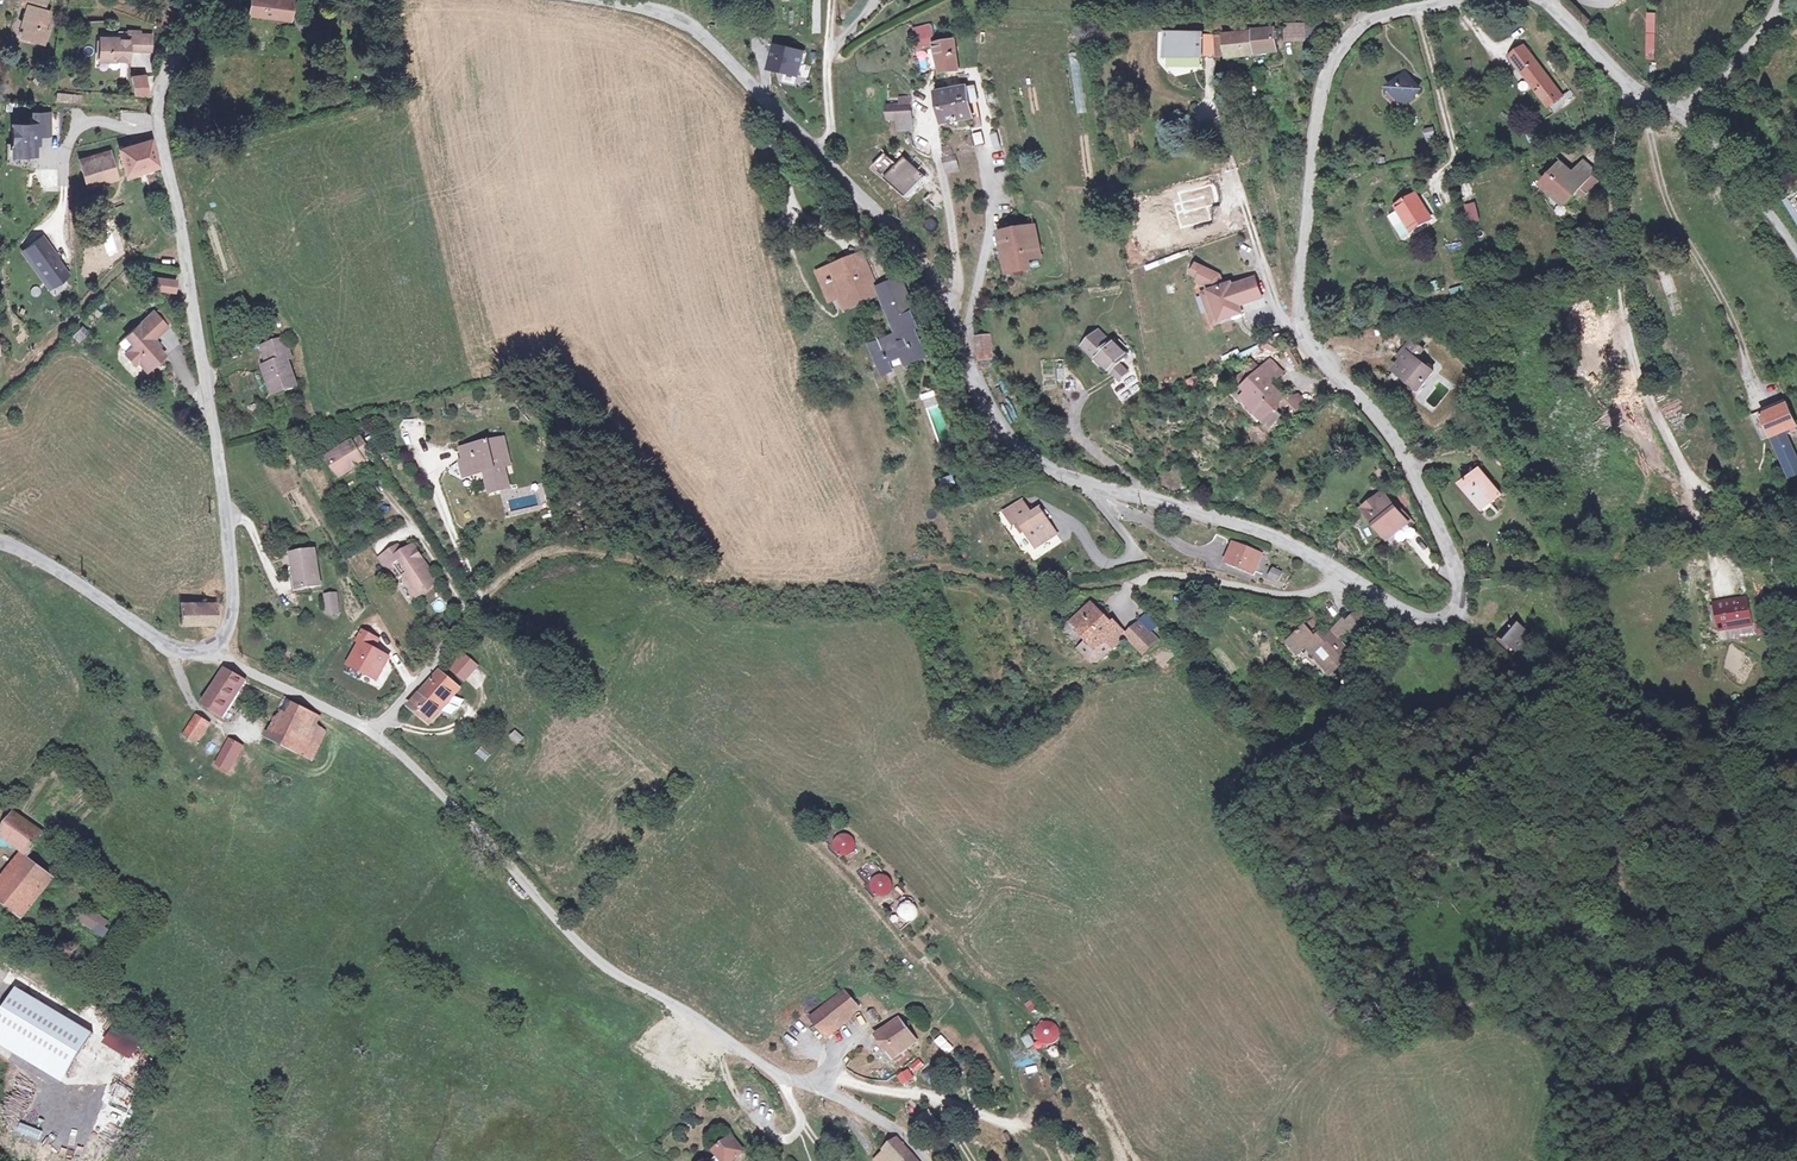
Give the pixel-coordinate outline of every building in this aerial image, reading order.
[(35,0),(16,0),(14,8),(22,11),(18,28),(23,30),(20,40),(43,47),(47,36),(43,35),(51,11),(41,8),(43,3),(35,0)] [(294,0),(252,0),(252,21),(295,21),(294,0)] [(1645,59),(1655,59),(1655,12),(1646,12),(1645,59)] [(344,15),(345,28),(364,28),(363,15),(344,15)] [(1288,46),(1308,44),(1307,30),(1288,31),(1288,46)] [(1307,30),(1308,44),(1325,43),(1324,30),(1307,30)] [(1227,56),(1244,55),(1276,53),(1274,36),(1256,37),(1256,31),(1237,33),(1238,37),(1225,38),(1227,56)] [(139,36),(130,36),(130,44),(118,44),(98,43),(97,64),(127,65),(128,55),(150,55),(150,41),(140,41),(139,36)] [(118,36),(118,44),(130,44),(130,36),(118,36)] [(956,37),(935,42),(942,70),(961,68),(956,37)] [(1171,58),(1183,57),(1215,55),(1214,38),(1163,39),(1163,45),(1170,45),(1171,58)] [(1563,96),(1529,44),(1513,55),(1549,108),(1551,106),(1555,113),(1577,98),(1572,89),(1563,96)] [(1183,66),(1183,57),(1171,58),(1170,45),(1163,45),(1165,66),(1183,66)] [(803,57),(775,51),(770,75),(798,81),(803,57)] [(808,79),(810,66),(802,65),(800,77),(808,79)] [(1407,75),(1392,90),(1405,105),(1421,90),(1407,75)] [(143,78),(133,79),(137,98),(148,98),(143,78)] [(941,95),(948,124),(976,118),(968,88),(941,95)] [(891,108),(892,121),(913,119),(912,106),(891,108)] [(144,124),(144,111),(121,111),(121,124),(144,124)] [(48,118),(32,118),(33,128),(11,128),(11,159),(34,159),(33,140),(48,139),(48,118)] [(974,133),(976,146),(985,145),(983,132),(974,133)] [(152,145),(121,153),(127,178),(157,172),(152,145)] [(888,155),(875,169),(909,200),(922,185),(901,166),(888,155)] [(80,163),(87,188),(113,180),(108,156),(80,163)] [(959,156),(948,158),(951,172),(961,171),(959,156)] [(907,159),(901,166),(922,185),(928,179),(907,159)] [(1571,207),(1600,174),(1587,161),(1573,176),(1563,168),(1547,187),(1571,207)] [(1416,194),(1399,206),(1415,231),(1432,219),(1416,194)] [(1475,201),(1464,204),(1468,222),(1480,220),(1475,201)] [(1009,246),(1014,271),(1031,267),(1029,258),(1039,255),(1031,219),(999,227),(1003,247),(1009,246)] [(66,278),(40,242),(25,254),(51,290),(66,278)] [(861,254),(818,272),(830,299),(843,293),(846,299),(856,295),(858,300),(878,291),(861,254)] [(1200,261),(1195,270),(1203,274),(1202,278),(1211,282),(1213,287),(1221,307),(1214,310),(1218,320),(1247,309),(1244,301),(1266,293),(1259,273),(1236,282),(1235,279),(1227,282),(1223,271),(1200,261)] [(177,283),(158,282),(157,292),(177,293),(177,283)] [(895,285),(883,291),(887,299),(899,293),(895,285)] [(1462,285),(1449,289),(1451,297),(1465,293),(1462,285)] [(1213,287),(1206,290),(1214,310),(1221,307),(1213,287)] [(899,293),(887,299),(890,305),(891,305),(904,333),(875,345),(877,350),(874,351),(883,370),(892,366),(889,359),(900,353),(906,366),(926,357),(913,329),(916,328),(899,293)] [(856,295),(846,299),(848,304),(858,300),(856,295)] [(133,364),(138,369),(144,363),(148,368),(160,357),(148,345),(149,342),(162,329),(147,314),(119,340),(127,349),(120,356),(130,367),(133,364)] [(1098,349),(1105,356),(1114,365),(1121,358),(1129,350),(1127,348),(1117,337),(1113,333),(1110,337),(1098,324),(1082,339),(1095,352),(1098,349)] [(77,344),(90,336),(85,327),(71,336),(77,344)] [(1120,333),(1117,337),(1127,348),(1131,343),(1120,333)] [(987,335),(976,338),(984,364),(995,360),(987,335)] [(1413,341),(1403,351),(1404,363),(1395,373),(1417,393),(1432,377),(1415,361),(1425,352),(1413,341)] [(283,352),(290,350),(288,342),(280,344),(283,352)] [(292,357),(290,350),(283,352),(280,344),(264,348),(269,367),(265,369),(273,397),(298,390),(289,358),(292,357)] [(1102,359),(1105,356),(1098,349),(1095,352),(1102,359)] [(1129,368),(1121,358),(1114,365),(1123,374),(1129,368)] [(142,373),(148,368),(144,363),(138,369),(142,373)] [(1234,388),(1228,396),(1237,404),(1239,403),(1249,411),(1251,408),(1266,421),(1263,424),(1271,431),(1282,418),(1278,414),(1280,412),(1282,412),(1288,406),(1295,413),(1303,404),(1295,397),(1283,401),(1268,388),(1278,377),(1264,364),(1255,374),(1248,382),(1245,385),(1238,378),(1231,385),(1234,388)] [(1240,375),(1248,382),(1255,374),(1247,368),(1240,375)] [(922,393),(925,407),(939,404),(936,391),(922,393)] [(1796,432),(1796,423),(1789,402),(1765,412),(1775,440),(1784,436),(1786,440),(1796,436),(1796,434),(1796,432)] [(363,462),(374,455),(363,438),(351,445),(350,443),(328,459),(341,479),(365,464),(363,462)] [(503,487),(513,485),(507,464),(513,463),(507,440),(492,444),(491,441),(465,448),(469,460),(472,474),(491,469),(493,477),(490,478),(494,493),(504,490),(503,487)] [(1796,475),(1796,454),(1794,447),(1780,452),(1791,478),(1796,475)] [(1419,463),(1426,459),(1423,452),(1416,456),(1419,463)] [(472,474),(469,460),(463,461),(467,475),(472,474)] [(1485,509),(1504,495),(1480,467),(1464,483),(1485,509)] [(940,478),(942,486),(956,483),(954,475),(940,478)] [(963,481),(956,484),(958,491),(966,489),(963,481)] [(1400,534),(1411,525),(1392,501),(1387,505),(1380,498),(1363,513),(1374,526),(1377,523),(1393,540),(1400,534)] [(1015,516),(1027,531),(1030,528),(1035,535),(1047,549),(1066,534),(1048,510),(1039,518),(1030,505),(1015,516)] [(1420,535),(1411,525),(1400,534),(1408,545),(1420,535)] [(1032,537),(1035,535),(1030,528),(1027,531),(1032,537)] [(1234,541),(1226,556),(1252,568),(1259,553),(1234,541)] [(394,585),(399,582),(391,569),(405,558),(403,555),(398,547),(379,558),(394,585)] [(414,548),(403,555),(405,558),(391,569),(399,582),(405,578),(409,585),(407,586),(417,600),(427,590),(426,589),(436,583),(414,548)] [(292,558),(294,575),(297,575),(301,591),(324,587),(318,554),(292,558)] [(1271,569),(1268,581),(1281,584),(1283,571),(1271,569)] [(294,593),(301,591),(297,575),(294,575),(290,575),(294,593)] [(1727,622),(1750,619),(1746,595),(1723,600),(1727,622)] [(339,596),(329,598),(332,617),(341,615),(339,596)] [(181,599),(179,600),(180,623),(214,622),(214,599),(181,599)] [(1715,624),(1727,622),(1723,600),(1712,602),(1715,624)] [(1094,661),(1108,648),(1103,643),(1118,630),(1111,622),(1109,624),(1090,602),(1069,621),(1085,639),(1076,647),(1088,661),(1094,661)] [(1750,619),(1727,622),(1730,634),(1756,631),(1755,621),(1751,622),(1750,619)] [(1331,644),(1345,631),(1349,626),(1346,622),(1341,627),(1337,623),(1325,636),(1331,644)] [(1136,624),(1129,631),(1139,642),(1133,648),(1140,655),(1153,643),(1136,624)] [(1500,648),(1523,663),(1539,640),(1516,625),(1500,648)] [(1307,639),(1313,635),(1304,626),(1299,631),(1307,639)] [(1123,636),(1118,630),(1103,643),(1108,648),(1109,649),(1123,637),(1133,648),(1139,642),(1129,631),(1123,636)] [(381,639),(365,631),(359,641),(362,643),(350,665),(379,681),(391,657),(375,649),(381,639)] [(1331,644),(1325,636),(1322,633),(1317,639),(1313,635),(1307,639),(1299,631),(1283,646),(1294,658),(1301,651),(1326,676),(1345,659),(1331,644)] [(463,683),(478,665),(460,651),(446,669),(463,683)] [(244,678),(223,667),(200,703),(221,715),(244,678)] [(480,689),(487,675),(475,668),(467,682),(480,689)] [(459,689),(437,672),(407,710),(429,725),(459,689)] [(299,755),(310,730),(315,720),(287,705),(272,741),(299,755)] [(182,736),(197,745),(209,726),(195,716),(182,736)] [(518,745),(524,737),(514,729),(508,737),(518,745)] [(324,736),(310,730),(299,755),(312,762),(324,736)] [(228,739),(217,765),(231,770),(240,744),(228,739)] [(472,754),(468,762),(480,767),(483,759),(472,754)] [(14,810),(3,824),(0,822),(0,834),(27,851),(43,831),(14,810)] [(845,858),(857,841),(841,830),(830,848),(845,858)] [(0,856),(0,865),(2,867),(15,853),(9,847),(0,856)] [(9,911),(12,907),(19,912),(48,872),(20,854),(0,881),(0,898),(7,902),(4,907),(9,911)] [(893,882),(876,872),(867,889),(884,898),(893,882)] [(81,909),(77,927),(106,933),(110,916),(81,909)] [(933,921),(921,933),(933,946),(946,934),(933,921)] [(15,988),(0,1014),(0,1045),(65,1082),(93,1033),(15,988)] [(826,1037),(857,1008),(844,992),(812,1018),(810,1016),(803,1023),(814,1034),(819,1029),(826,1037)] [(871,1025),(878,1021),(870,1010),(864,1016),(871,1025)] [(898,1020),(878,1037),(902,1067),(916,1055),(908,1046),(913,1042),(898,1020)] [(1037,1045),(1060,1041),(1057,1021),(1034,1025),(1037,1045)] [(112,1024),(102,1041),(130,1059),(140,1041),(112,1024)] [(1028,1049),(1035,1046),(1030,1035),(1022,1038),(1028,1049)] [(945,1036),(936,1042),(945,1057),(954,1052),(945,1036)] [(862,1065),(872,1074),(886,1058),(876,1049),(862,1065)] [(920,1058),(909,1065),(915,1073),(925,1066),(920,1058)] [(896,1076),(902,1086),(914,1078),(909,1069),(896,1076)] [(39,1133),(50,1113),(41,1108),(30,1128),(39,1133)] [(733,1138),(717,1152),(725,1160),(737,1160),(747,1152),(733,1138)] [(889,1154),(895,1160),(921,1160),(902,1139),(887,1152),(889,1154)]
